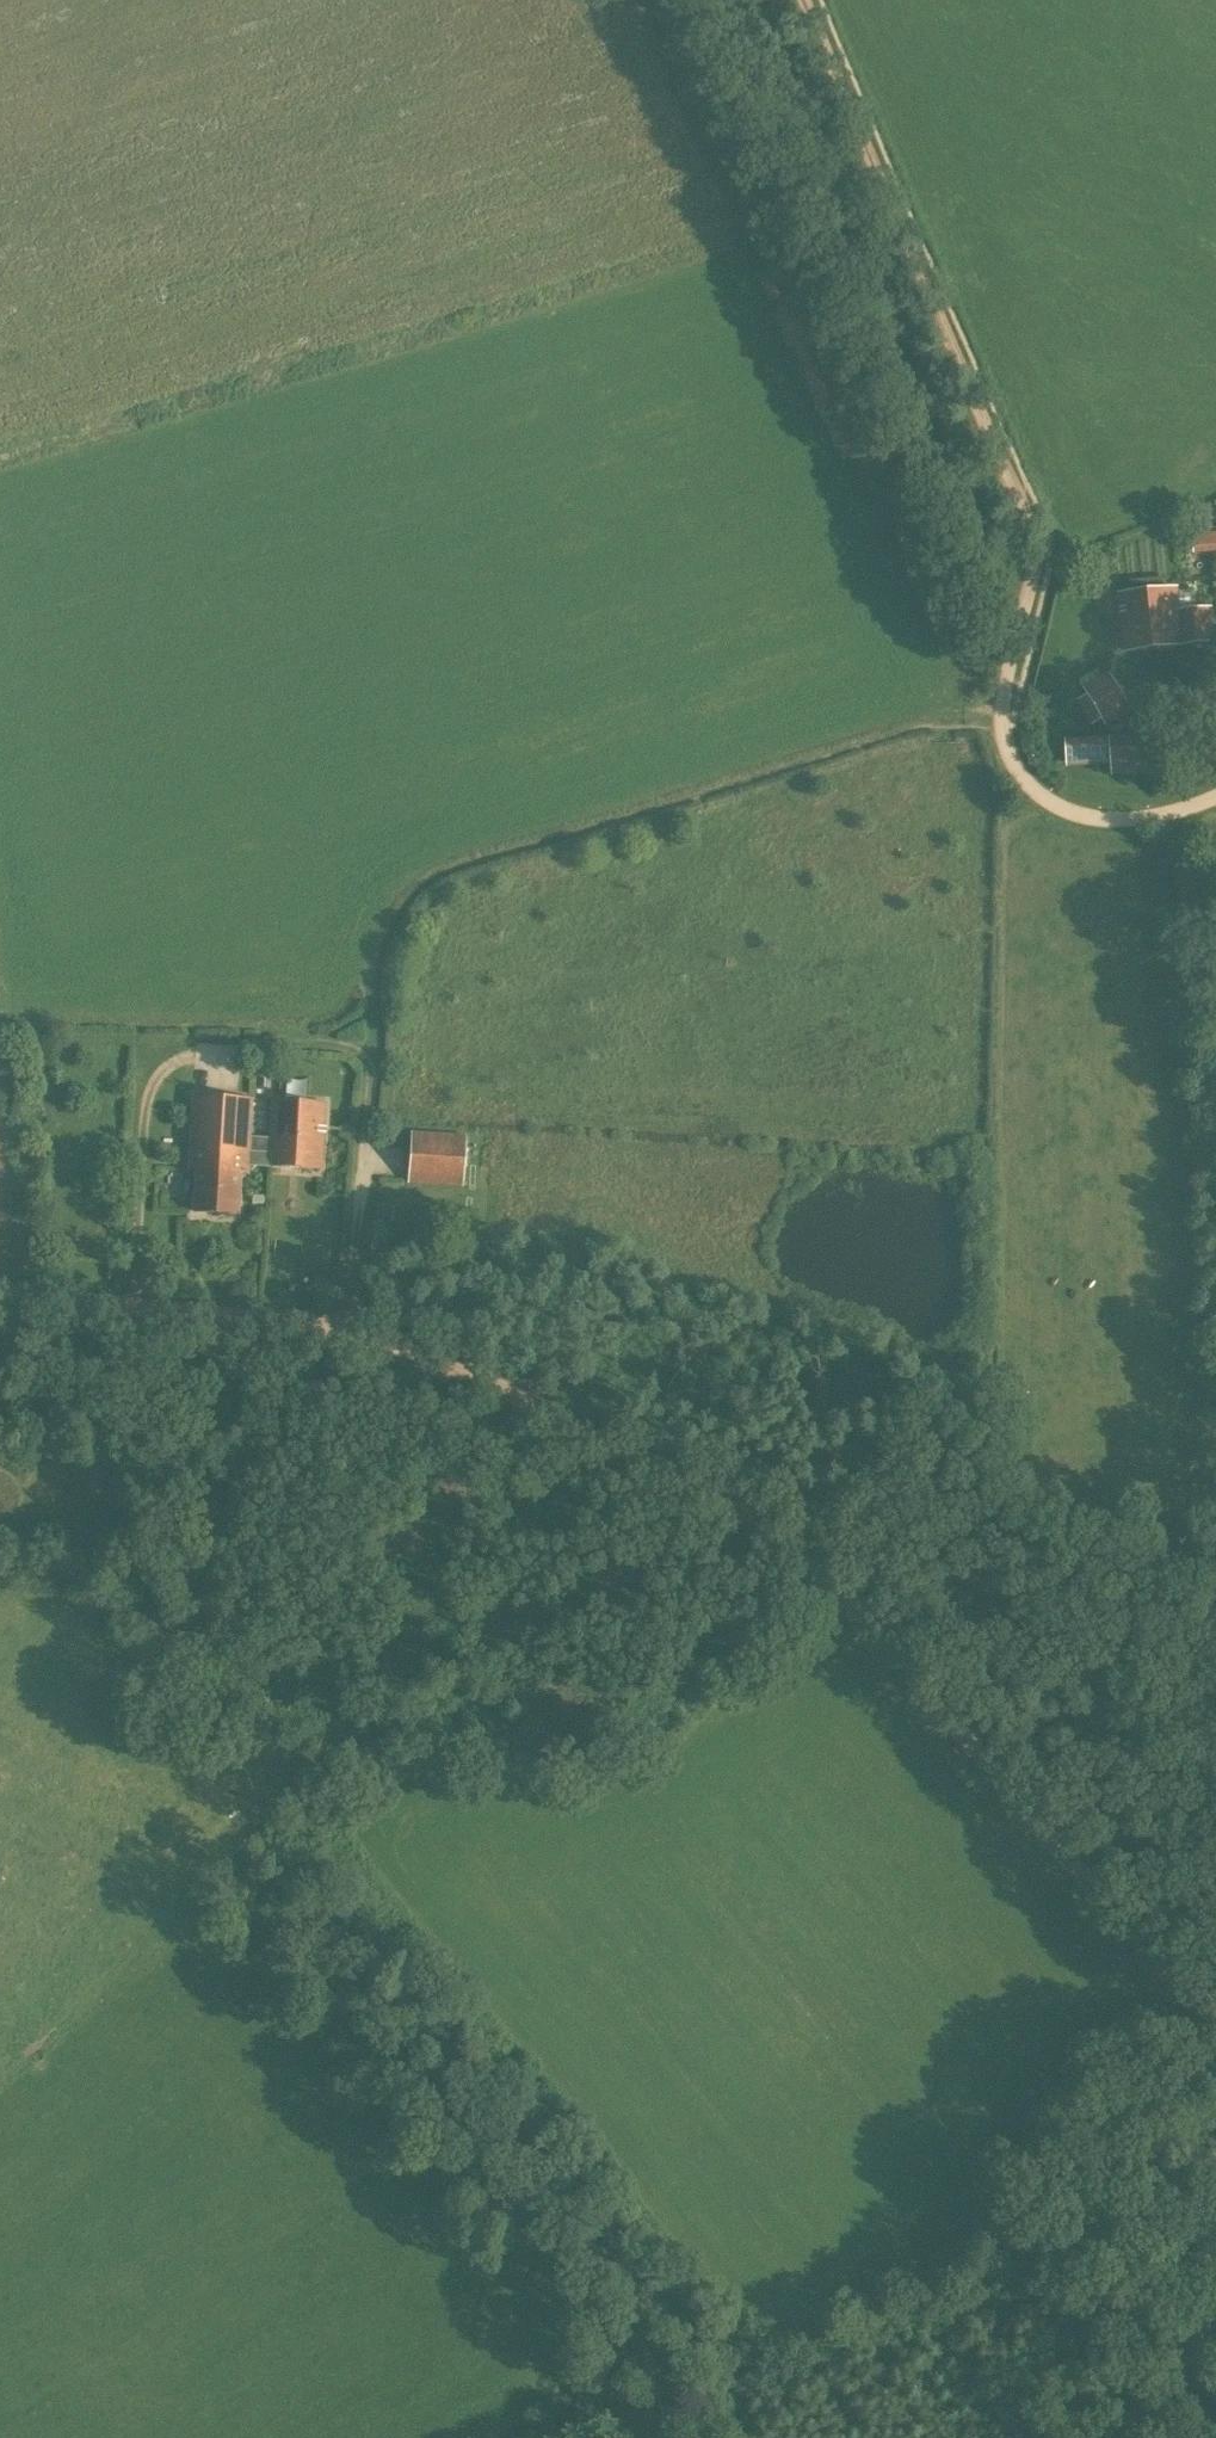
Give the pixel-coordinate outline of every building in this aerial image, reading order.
[(1191,532),(1193,554),(1215,552),(1215,531),(1191,532)] [(1175,588),(1120,594),(1126,650),(1214,640),(1210,607),(1178,611),(1175,588)] [(1087,692),(1076,699),(1091,724),(1102,717),(1106,724),(1131,709),(1108,672),(1083,687),(1087,692)] [(1065,766),(1109,763),(1109,775),(1159,772),(1157,733),(1064,738),(1065,766)] [(1196,760),(1203,760),(1204,751),(1197,750),(1196,760)] [(268,1166),(269,1153),(249,1152),(252,1099),(194,1095),(190,1170),(197,1170),(194,1211),(238,1213),(240,1174),(247,1174),(248,1165),(268,1166)] [(272,1099),(269,1153),(268,1166),(321,1169),(325,1103),(272,1099)] [(466,1134),(411,1131),(407,1183),(462,1187),(466,1134)]
